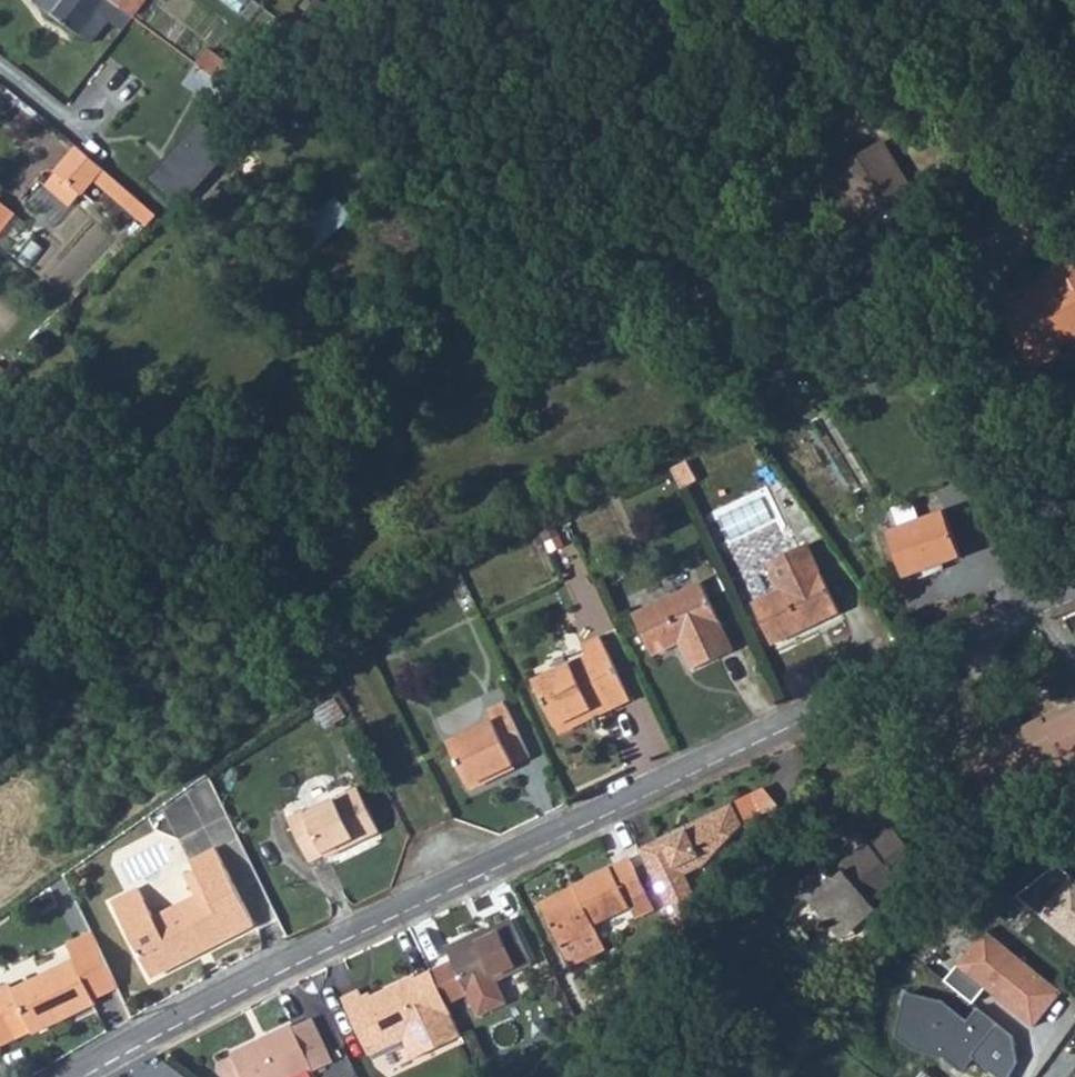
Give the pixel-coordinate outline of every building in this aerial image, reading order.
[(48,12),(77,33),(94,11),(104,18),(114,4),(109,0),(57,0),(48,12)] [(149,173),(177,202),(234,148),(205,118),(149,173)] [(45,162),(70,183),(91,157),(66,136),(45,162)] [(915,226),(885,243),(894,259),(934,236),(879,141),(801,186),(837,252),(857,242),(833,200),(884,171),(915,226)] [(45,162),(24,189),(50,210),(70,183),(45,162)] [(833,200),(857,242),(877,230),(885,243),(915,226),(884,171),(833,200)] [(308,220),(327,240),(356,212),(337,192),(308,220)] [(1056,363),(1053,357),(1049,350),(1074,336),(1074,285),(1027,311),(999,327),(1028,378),(1056,363)] [(995,319),(999,327),(1027,311),(1023,304),(995,319)] [(1053,357),(1060,354),(1074,345),(1074,336),(1049,350),(1053,357)] [(907,527),(924,571),(983,547),(965,503),(907,527)] [(757,617),(770,644),(835,613),(808,558),(771,576),(784,604),(757,617)] [(627,624),(646,666),(673,654),(686,679),(725,660),(695,593),(627,624)] [(554,724),(596,703),(602,715),(620,707),(591,644),(573,652),(577,661),(534,681),(554,724)] [(554,724),(560,736),(602,715),(596,703),(554,724)] [(438,745),(460,790),(519,762),(492,706),(475,714),(480,724),(438,745)] [(1060,751),(1065,759),(1074,753),(1074,732),(1061,710),(1043,721),(1038,713),(964,758),(988,796),(1060,751)] [(988,796),(992,804),(1065,759),(1060,751),(988,796)] [(259,830),(278,871),(290,865),(292,870),(350,843),(330,801),(277,826),(275,823),(259,830)] [(662,842),(640,853),(678,932),(696,911),(683,884),(690,881),(708,872),(745,831),(734,808),(686,831),(688,835),(664,846),(662,842)] [(780,892),(829,938),(864,900),(856,893),(882,864),(877,860),(897,839),(872,817),(854,838),(849,833),(811,876),(809,873),(803,867),(780,892)] [(662,842),(664,846),(688,835),(686,831),(662,842)] [(112,901),(128,937),(148,979),(254,926),(217,851),(190,864),(205,894),(166,913),(154,920),(139,888),(112,901)] [(539,906),(541,911),(559,949),(594,931),(592,927),(628,909),(625,903),(642,895),(628,863),(539,906)] [(683,884),(696,911),(702,905),(690,881),(683,884)] [(1040,922),(1074,949),(1074,886),(1070,882),(1040,922)] [(642,895),(625,903),(628,909),(634,921),(651,913),(642,895)] [(443,952),(464,998),(527,968),(508,925),(461,947),(460,944),(443,952)] [(31,1039),(32,1041),(72,1018),(94,1006),(91,1000),(114,987),(88,931),(61,945),(70,962),(8,996),(6,992),(0,995),(0,1055),(31,1039)] [(986,935),(944,982),(973,1007),(987,990),(1033,1030),(1060,999),(986,935)] [(339,1005),(366,1061),(399,1046),(409,1066),(459,1042),(429,977),(411,985),(410,982),(362,1005),(356,996),(339,1005)] [(982,1047),(1002,1059),(1018,1034),(997,1021),(982,1047)] [(331,1074),(312,1029),(294,1036),(292,1033),(229,1058),(230,1062),(220,1066),(216,1075),(217,1076),(323,1076),(331,1074)]
